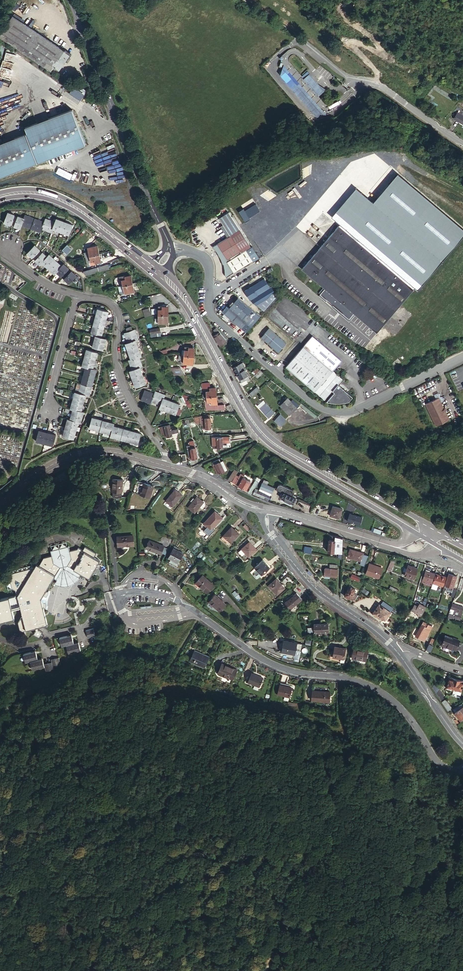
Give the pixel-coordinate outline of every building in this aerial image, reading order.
[(17,19),(3,39),(43,67),(47,62),(57,69),(68,54),(17,19)] [(47,62),(43,67),(60,79),(75,57),(69,53),(68,54),(57,69),(47,62)] [(295,67),(289,73),(318,107),(325,102),(318,94),(305,79),(295,67)] [(310,75),(305,79),(318,94),(322,91),(320,86),(310,75)] [(81,100),(86,90),(80,86),(78,89),(73,86),(69,93),(81,100)] [(86,143),(72,110),(26,129),(29,135),(0,147),(0,180),(86,143)] [(462,124),(462,116),(458,113),(454,119),(462,124)] [(399,174),(374,203),(357,188),(332,217),(340,224),(416,287),(418,289),(462,236),(462,228),(399,174)] [(244,209),(240,212),(246,222),(250,219),(249,218),(260,211),(256,204),(245,211),(244,209)] [(213,213),(216,219),(229,210),(226,205),(213,213)] [(220,219),(231,236),(241,230),(230,214),(220,219)] [(17,227),(20,218),(12,215),(8,225),(17,227)] [(20,218),(17,227),(25,230),(28,221),(20,218)] [(25,230),(34,233),(34,232),(37,224),(28,221),(25,230)] [(49,221),(47,225),(45,232),(55,235),(56,231),(59,225),(49,221)] [(59,225),(56,231),(64,234),(67,224),(60,221),(59,225)] [(47,225),(38,222),(37,224),(34,232),(44,235),(45,232),(47,225)] [(67,224),(64,234),(72,236),(75,227),(67,224)] [(416,287),(340,224),(303,267),(327,287),(322,292),(351,317),(356,312),(378,331),(416,287)] [(252,248),(241,230),(231,236),(241,252),(242,253),(247,251),(252,248)] [(231,236),(217,243),(228,259),(241,252),(231,236)] [(226,277),(234,272),(227,262),(242,253),(241,252),(228,259),(217,243),(212,246),(214,248),(216,251),(218,254),(220,257),(221,260),(223,264),(224,270),(225,274),(226,277)] [(71,249),(66,244),(61,250),(65,254),(71,249)] [(84,257),(89,256),(90,256),(95,255),(99,254),(97,245),(87,248),(84,249),(85,252),(83,253),(84,257)] [(33,257),(43,268),(51,260),(40,249),(33,257)] [(242,253),(227,262),(234,272),(254,262),(247,251),(242,253)] [(90,256),(89,256),(89,257),(86,258),(87,262),(89,262),(90,266),(96,264),(96,263),(101,262),(99,254),(95,255),(90,256)] [(54,259),(52,261),(47,267),(53,273),(60,265),(54,259)] [(51,260),(43,268),(45,269),(47,267),(52,261),(51,260)] [(72,264),(81,273),(86,271),(75,261),(72,264)] [(60,265),(53,273),(59,279),(61,276),(66,271),(60,265)] [(81,273),(84,276),(105,270),(110,269),(109,265),(86,271),(81,273)] [(69,268),(66,271),(61,276),(67,282),(75,274),(69,268)] [(75,274),(67,282),(73,288),(80,280),(75,274)] [(122,280),(123,286),(129,284),(132,283),(130,275),(125,276),(126,279),(122,280)] [(272,278),(270,275),(266,277),(272,286),(273,285),(275,283),(272,278)] [(247,289),(252,298),(272,286),(266,277),(247,289)] [(129,284),(123,286),(125,294),(134,292),(132,283),(129,284)] [(270,296),(276,289),(273,285),(272,286),(252,298),(258,303),(263,301),(270,296)] [(279,294),(276,289),(270,296),(271,298),(279,294)] [(249,316),(234,299),(223,309),(239,326),(249,316)] [(158,315),(168,315),(168,306),(158,307),(158,315)] [(143,311),(146,318),(148,317),(152,316),(149,309),(143,311)] [(97,310),(95,318),(106,321),(108,313),(97,310)] [(168,323),(168,315),(158,315),(158,323),(168,323)] [(95,318),(93,326),(103,329),(106,321),(95,318)] [(93,326),(92,328),(93,329),(98,334),(101,338),(103,329),(93,326)] [(288,341),(271,326),(263,335),(280,350),(288,341)] [(93,329),(92,328),(90,336),(95,337),(101,339),(101,338),(98,334),(93,329)] [(124,333),(127,343),(136,340),(138,339),(134,330),(133,330),(127,332),(124,333)] [(220,346),(226,341),(219,332),(216,334),(214,335),(219,346),(220,346)] [(343,359),(314,334),(288,365),(326,398),(334,388),(340,382),(344,377),(335,369),(343,359)] [(103,340),(102,339),(101,339),(95,337),(93,342),(94,342),(98,347),(100,349),(100,350),(102,350),(104,342),(103,340)] [(125,344),(131,360),(139,357),(141,356),(136,340),(127,343),(125,344)] [(184,347),(184,350),(183,356),(193,357),(194,348),(184,347)] [(86,351),(84,359),(95,362),(97,354),(86,351)] [(193,357),(183,356),(183,361),(182,363),(192,364),(193,357)] [(129,361),(132,370),(140,367),(142,366),(139,357),(131,360),(129,361)] [(95,362),(84,359),(82,367),(85,369),(93,370),(95,362)] [(140,367),(132,370),(130,371),(135,387),(146,384),(140,367)] [(83,377),(94,379),(96,371),(93,370),(85,369),(83,377)] [(244,372),(237,375),(239,379),(240,379),(244,377),(247,375),(245,371),(244,372)] [(92,387),(94,379),(83,377),(81,385),(92,387)] [(340,382),(334,388),(336,390),(328,399),(331,400),(332,401),(333,402),(334,402),(336,402),(337,402),(340,403),(343,402),(346,402),(347,401),(348,401),(351,399),(355,395),(340,382)] [(92,387),(81,385),(78,395),(85,397),(89,398),(92,387)] [(251,397),(259,390),(256,387),(249,394),(251,397)] [(206,391),(206,396),(216,395),(215,388),(209,388),(209,390),(206,391)] [(151,403),(151,401),(154,393),(145,389),(141,400),(151,403)] [(154,393),(151,401),(161,404),(163,398),(164,394),(155,390),(154,393)] [(73,402),(83,405),(85,397),(78,395),(75,394),(73,402)] [(216,395),(206,396),(207,400),(207,405),(213,404),(216,404),(216,395)] [(171,400),(163,398),(161,404),(160,408),(168,411),(171,400)] [(290,401),(287,398),(279,405),(289,415),(297,408),(290,401)] [(439,399),(426,405),(437,428),(450,422),(439,399)] [(171,400),(168,411),(176,413),(179,403),(171,400)] [(207,405),(207,400),(204,400),(205,410),(214,409),(213,404),(207,405)] [(292,400),(290,401),(297,408),(299,406),(292,400)] [(268,418),(274,413),(262,401),(257,406),(268,418)] [(81,413),(83,405),(73,402),(70,410),(73,411),(81,413)] [(229,413),(234,412),(229,403),(225,406),(229,413)] [(81,413),(73,411),(70,422),(78,424),(81,425),(84,414),(81,413)] [(193,416),(192,417),(195,422),(200,422),(200,425),(202,425),(202,428),(210,428),(210,415),(193,416)] [(103,434),(106,424),(95,420),(92,430),(103,434)] [(76,432),(78,424),(70,422),(68,421),(65,429),(76,432)] [(103,434),(113,437),(116,429),(116,427),(106,424),(103,434)] [(171,432),(169,425),(169,424),(159,426),(160,434),(163,434),(164,437),(172,435),(171,432)] [(176,424),(169,425),(171,432),(177,431),(176,424)] [(76,432),(65,429),(63,437),(74,440),(76,432)] [(116,429),(113,437),(113,439),(123,442),(126,432),(116,429)] [(44,444),(47,434),(38,432),(35,442),(44,444)] [(134,435),(126,432),(123,442),(131,445),(134,435)] [(55,436),(47,434),(44,444),(52,447),(55,436)] [(142,437),(134,435),(131,445),(139,447),(142,437)] [(212,436),(211,445),(213,445),(213,448),(221,448),(221,443),(229,443),(229,437),(212,436)] [(189,445),(186,446),(189,460),(197,458),(193,441),(189,442),(189,445)] [(214,467),(212,468),(215,473),(217,472),(217,474),(224,470),(220,461),(213,465),(214,467)] [(234,469),(227,480),(230,482),(230,481),(234,475),(237,471),(234,469)] [(238,477),(235,484),(246,489),(250,481),(243,477),(241,479),(238,477)] [(122,492),(122,479),(110,479),(110,485),(111,485),(111,492),(122,492)] [(251,494),(252,494),(258,482),(255,480),(248,492),(251,494)] [(149,497),(153,485),(143,482),(139,494),(149,497)] [(274,487),(262,482),(260,488),(271,493),(274,487)] [(283,492),(281,497),(293,503),(296,498),(292,496),(293,492),(293,489),(288,487),(280,484),(278,485),(276,488),(283,492)] [(172,506),(182,494),(175,489),(165,501),(172,506)] [(271,495),(258,489),(255,495),(269,501),(271,495)] [(196,496),(195,498),(192,502),(188,507),(194,513),(203,502),(196,496)] [(342,508),(332,506),(329,515),(339,518),(342,508)] [(210,530),(222,517),(215,510),(203,524),(210,530)] [(350,513),(348,521),(360,525),(362,517),(350,513)] [(230,543),(239,533),(231,527),(222,536),(230,543)] [(131,545),(131,535),(116,535),(116,544),(126,544),(126,545),(131,545)] [(148,536),(144,543),(157,551),(161,544),(148,536)] [(334,552),(341,552),(342,538),(335,536),(335,539),(334,552)] [(240,549),(241,549),(245,553),(248,557),(256,549),(249,541),(240,549)] [(54,576),(51,582),(52,583),(55,585),(57,586),(60,587),(61,587),(62,587),(63,587),(67,587),(69,586),(72,585),(75,583),(76,582),(77,579),(80,575),(88,579),(99,562),(93,558),(95,554),(84,547),(82,550),(78,547),(76,549),(69,551),(68,546),(49,551),(50,556),(42,558),(38,566),(54,576)] [(170,560),(177,564),(183,553),(173,548),(167,558),(170,560)] [(363,553),(359,551),(350,548),(347,557),(360,561),(363,553)] [(257,577),(261,574),(269,567),(262,559),(254,567),(257,570),(254,574),(253,576),(255,577),(257,577)] [(381,577),(383,566),(369,562),(366,572),(381,577)] [(19,632),(34,629),(37,628),(46,626),(40,599),(51,582),(54,576),(38,566),(36,564),(34,568),(17,595),(20,607),(22,616),(17,623),(19,632)] [(414,579),(417,568),(408,565),(404,576),(414,579)] [(34,568),(10,573),(11,578),(7,585),(15,590),(15,594),(14,596),(0,599),(0,622),(14,619),(11,609),(20,607),(17,595),(34,568)] [(337,569),(330,568),(329,576),(337,576),(337,569)] [(423,580),(432,582),(435,573),(426,571),(423,580)] [(435,573),(432,582),(443,585),(445,576),(435,573)] [(193,582),(205,593),(212,585),(201,574),(193,582)] [(449,574),(445,585),(449,587),(448,589),(452,591),(457,577),(449,574)] [(276,596),(284,588),(276,578),(267,586),(276,596)] [(344,595),(352,600),(354,597),(353,596),(351,595),(352,594),(353,592),(355,588),(351,586),(349,589),(348,589),(344,595)] [(301,599),(296,592),(284,602),(290,609),(301,599)] [(217,611),(222,605),(213,595),(207,601),(217,611)] [(385,620),(391,612),(379,604),(372,613),(380,619),(382,618),(385,620)] [(418,613),(420,615),(423,610),(419,607),(420,606),(419,605),(418,607),(416,606),(414,608),(419,612),(418,613)] [(449,612),(448,615),(460,619),(462,611),(454,608),(452,613),(449,612)] [(428,624),(423,621),(415,636),(420,638),(421,636),(422,635),(425,636),(426,633),(424,632),(428,624)] [(314,624),(314,627),(314,632),(328,632),(327,623),(314,624)] [(432,625),(428,624),(424,632),(426,633),(425,636),(422,635),(421,636),(425,638),(432,625)] [(37,628),(34,629),(35,631),(33,634),(38,638),(42,633),(38,630),(37,628)] [(85,631),(87,639),(94,637),(92,629),(85,631)] [(66,645),(66,646),(73,644),(71,635),(59,638),(61,647),(66,645)] [(456,649),(459,640),(454,638),(453,639),(445,636),(442,644),(450,647),(456,649)] [(295,655),(297,643),(284,640),(281,652),(295,655)] [(73,644),(66,646),(68,655),(80,652),(78,643),(73,644)] [(344,662),(345,650),(333,649),(332,654),(329,654),(329,660),(344,662)] [(353,650),(352,660),(367,662),(368,652),(353,650)] [(29,662),(37,660),(35,651),(22,654),(25,663),(29,662)] [(208,656),(203,654),(202,655),(193,651),(190,657),(194,659),(192,663),(203,667),(208,656)] [(41,659),(37,660),(29,662),(31,670),(43,668),(43,665),(41,659)] [(50,660),(51,663),(52,668),(60,666),(58,659),(50,660)] [(51,663),(43,665),(43,668),(45,672),(53,671),(52,668),(51,663)] [(231,680),(236,671),(221,664),(217,673),(231,680)] [(262,679),(251,675),(247,684),(258,688),(262,679)] [(454,689),(457,679),(450,677),(450,678),(449,678),(446,687),(454,689)] [(457,679),(454,689),(453,693),(458,695),(458,696),(460,697),(462,686),(462,682),(462,681),(462,680),(457,679)] [(289,699),(291,689),(279,686),(277,696),(289,699)] [(439,687),(435,692),(441,702),(446,699),(446,697),(439,687)] [(312,702),(330,704),(331,693),(313,691),(312,702)] [(448,712),(452,709),(446,699),(441,702),(448,712)] [(457,706),(452,709),(460,720),(462,718),(462,714),(461,711),(459,709),(459,708),(457,706)]
